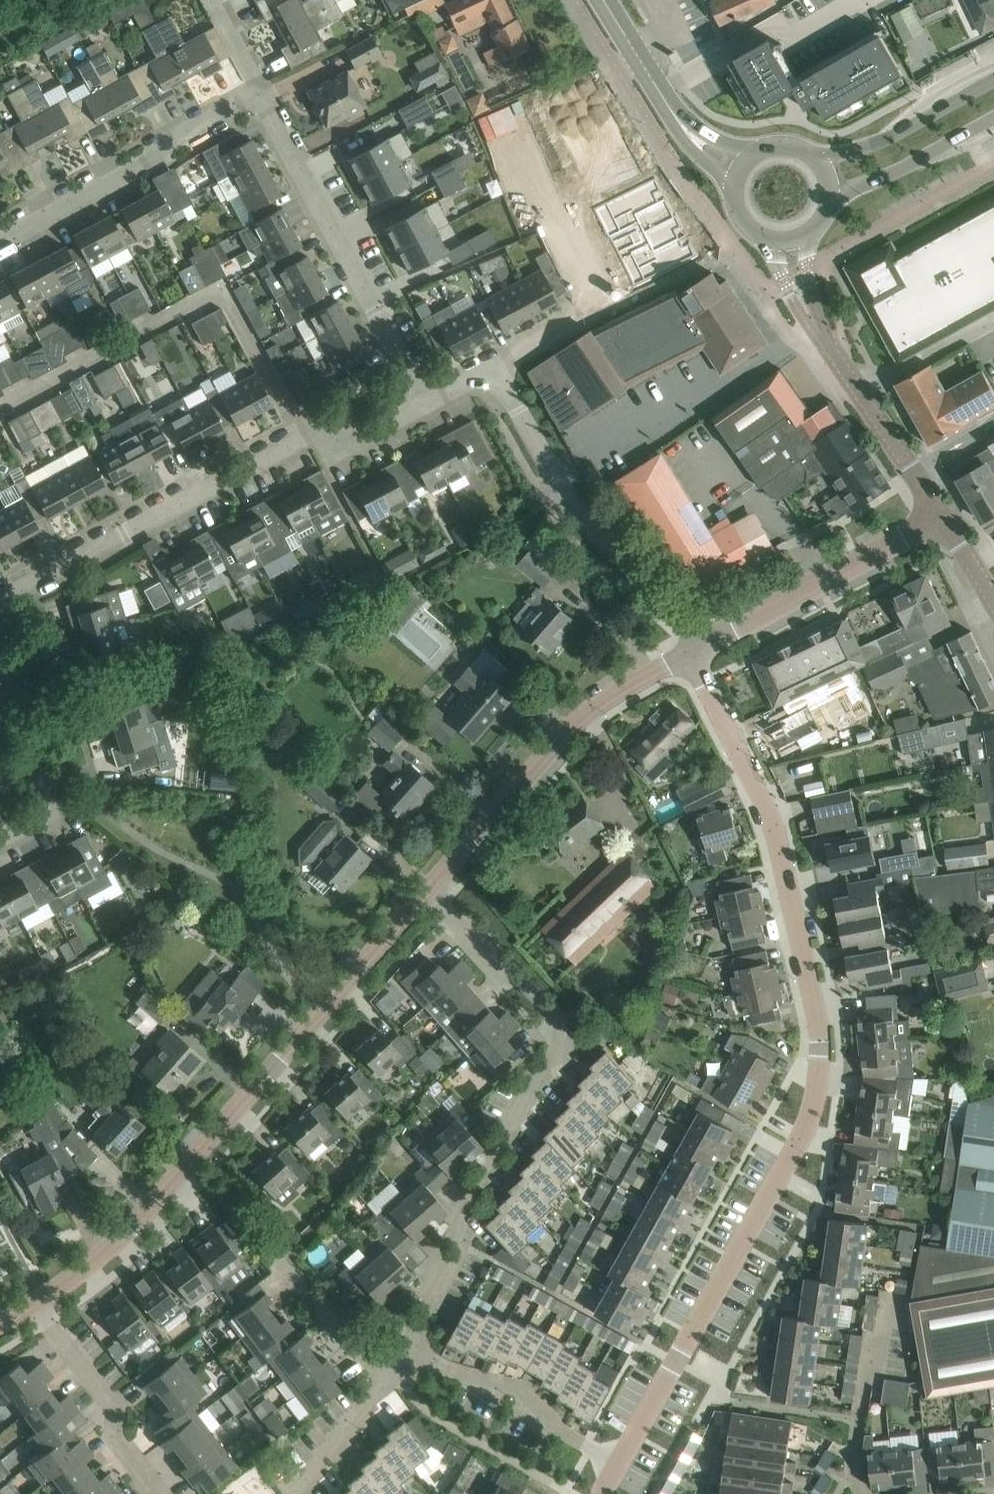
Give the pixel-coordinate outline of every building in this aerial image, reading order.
[(265,17),(268,21),(273,18),(280,32),(336,2),(335,0),(305,0),(301,2),(300,0),(261,0),(256,3),(264,18),(265,17)] [(389,15),(421,0),(381,0),(389,15)] [(497,46),(483,53),(490,67),(530,48),(516,19),(513,20),(504,0),(454,0),(444,5),(459,36),(485,23),(497,46)] [(712,4),(721,24),(775,1),(774,0),(720,0),(712,4)] [(967,2),(982,33),(993,27),(993,0),(966,0),(967,2)] [(284,52),(283,53),(291,69),(327,49),(316,30),(343,16),(336,2),(280,32),(287,45),(282,48),(284,52)] [(903,42),(924,31),(911,4),(890,14),(903,42)] [(184,43),(170,16),(156,23),(186,79),(199,72),(202,77),(206,75),(207,77),(223,68),(209,42),(219,37),(214,27),(184,43)] [(186,79),(156,23),(143,31),(157,57),(137,67),(157,104),(172,96),(171,94),(175,92),(172,87),(186,79)] [(433,32),(445,54),(459,46),(447,24),(433,32)] [(57,35),(40,44),(47,56),(64,47),(57,35)] [(729,62),(758,112),(796,91),(806,109),(817,103),(826,119),(903,75),(880,35),(803,79),(804,81),(796,85),(778,54),(782,51),(783,51),(783,50),(784,50),(784,49),(785,48),(785,47),(784,46),(784,45),(783,44),(782,44),(782,43),(781,43),(780,43),(779,43),(779,44),(778,44),(777,45),(777,46),(776,46),(776,47),(776,48),(776,49),(776,50),(769,39),(729,62)] [(355,69),(381,55),(371,37),(345,51),(355,69)] [(119,77),(105,50),(90,58),(121,114),(134,107),(137,113),(141,110),(142,112),(157,104),(137,67),(119,77)] [(414,63),(419,73),(408,78),(416,93),(436,83),(438,88),(448,83),(434,53),(414,63)] [(68,96),(86,133),(90,140),(106,132),(105,130),(109,127),(106,122),(121,114),(90,58),(77,65),(86,82),(66,93),(68,96)] [(347,71),(308,92),(327,127),(348,115),(350,120),(364,112),(362,108),(366,106),(347,71)] [(584,75),(552,91),(562,111),(594,95),(584,75)] [(50,105),(36,79),(21,87),(51,143),(65,135),(68,141),(72,139),(72,140),(86,133),(68,96),(50,105)] [(51,143),(21,87),(7,94),(21,121),(1,132),(22,168),(37,159),(36,158),(40,156),(37,150),(51,143)] [(483,94),(467,100),(472,114),(489,108),(483,94)] [(398,110),(407,128),(436,113),(426,95),(398,110)] [(524,95),(513,100),(517,108),(528,102),(524,95)] [(594,95),(562,111),(571,130),(574,129),(603,115),(594,95)] [(603,115),(574,129),(583,149),(615,133),(605,114),(603,115)] [(0,132),(0,172),(2,176),(6,174),(7,176),(22,168),(1,132),(0,132)] [(349,160),(361,182),(399,162),(413,155),(401,132),(349,160)] [(251,139),(242,144),(236,133),(203,151),(219,181),(261,158),(251,139)] [(615,133),(583,149),(592,168),(624,153),(615,133)] [(544,135),(533,140),(536,147),(547,142),(544,135)] [(547,142),(536,147),(540,154),(551,149),(547,142)] [(624,153),(592,168),(602,188),(634,173),(624,153)] [(261,181),(271,176),(261,158),(219,181),(217,182),(227,201),(239,194),(261,181)] [(431,172),(438,185),(459,173),(452,160),(431,172)] [(399,162),(361,182),(373,204),(410,183),(399,162)] [(459,173),(438,185),(445,198),(466,186),(459,173)] [(563,174),(552,179),(555,186),(566,181),(563,174)] [(271,176),(261,181),(239,194),(255,223),(277,210),(272,200),(281,195),(271,176)] [(652,180),(590,210),(604,241),(606,240),(629,289),(692,258),(686,246),(679,249),(671,233),(678,229),(672,217),(670,218),(661,199),(654,202),(650,194),(657,191),(652,180)] [(566,181),(555,186),(559,193),(570,188),(566,181)] [(193,205),(191,200),(181,182),(170,188),(183,211),(193,205)] [(158,189),(139,200),(145,210),(157,232),(175,222),(186,216),(183,211),(170,188),(160,193),(158,189)] [(897,251),(892,241),(845,267),(898,363),(988,313),(993,310),(993,197),(897,251)] [(157,232),(139,200),(120,210),(125,219),(115,224),(127,245),(136,240),(137,242),(157,232)] [(386,228),(398,250),(435,230),(436,231),(450,223),(437,201),(386,228)] [(277,210),(255,223),(238,232),(248,250),(252,248),(291,227),(281,208),(277,210)] [(115,224),(110,215),(91,225),(108,257),(127,246),(127,245),(115,224)] [(78,244),(89,265),(90,267),(108,257),(91,225),(73,235),(78,244)] [(270,263),(298,248),(301,246),(291,227),(252,248),(257,257),(264,253),(270,263)] [(489,229),(467,241),(474,254),(496,242),(489,229)] [(435,230),(398,250),(409,272),(447,252),(436,231),(435,230)] [(67,250),(65,246),(46,256),(63,288),(70,302),(87,292),(89,291),(90,290),(91,288),(91,287),(92,284),(83,268),(89,265),(78,244),(67,250)] [(211,247),(189,258),(193,265),(192,265),(204,287),(215,281),(203,260),(215,254),(211,247)] [(269,276),(264,279),(274,299),(274,298),(317,275),(307,256),(303,258),(298,248),(270,263),(264,266),(269,276)] [(226,275),(216,258),(215,254),(203,260),(215,281),(226,275)] [(63,288),(46,256),(28,266),(45,297),(63,288)] [(494,271),(504,267),(500,256),(490,261),(494,271)] [(494,271),(490,261),(478,265),(482,276),(494,271)] [(192,265),(179,272),(191,294),(204,287),(192,265)] [(45,297),(28,266),(10,276),(26,307),(45,297)] [(544,276),(541,269),(522,279),(539,311),(558,301),(556,297),(566,292),(555,270),(544,276)] [(546,404),(554,419),(555,419),(562,430),(593,409),(594,410),(629,386),(628,384),(703,347),(721,374),(751,353),(768,343),(728,281),(721,286),(712,272),(679,294),(676,290),(592,331),(591,330),(556,353),(557,354),(543,363),(543,362),(528,372),(538,389),(539,389),(547,404),(546,404)] [(284,317),(290,313),(296,324),(306,319),(306,318),(329,305),(323,295),(327,293),(317,275),(274,298),(284,317)] [(539,311),(522,279),(504,289),(521,321),(539,311)] [(3,280),(0,281),(0,321),(6,332),(25,321),(3,280)] [(150,309),(141,292),(139,288),(128,293),(140,315),(150,309)] [(504,289),(485,299),(500,327),(502,331),(521,321),(504,289)] [(128,293),(117,299),(119,303),(129,321),(140,315),(128,293)] [(475,304),(456,314),(469,338),(473,347),(492,337),(490,333),(500,327),(485,299),(475,304)] [(296,324),(295,325),(304,343),(316,336),(316,337),(348,320),(338,301),(329,305),(306,318),(306,319),(296,324)] [(422,321),(442,358),(453,353),(455,357),(473,347),(456,314),(451,305),(432,315),(422,321)] [(227,323),(220,308),(202,318),(213,340),(224,334),(220,326),(227,323)] [(213,340),(202,318),(191,324),(203,345),(213,340)] [(316,336),(304,343),(314,361),(326,354),(326,355),(358,338),(348,320),(316,337),(316,336)] [(73,351),(85,345),(73,323),(62,329),(73,351)] [(73,351),(62,329),(39,341),(42,348),(53,368),(67,361),(64,356),(73,351)] [(368,356),(358,338),(326,355),(336,373),(368,356)] [(140,345),(143,350),(154,345),(151,339),(140,345)] [(272,360),(283,355),(277,344),(266,349),(272,360)] [(42,348),(33,353),(21,359),(29,375),(32,380),(53,368),(42,348)] [(14,363),(11,357),(0,363),(6,374),(11,384),(29,375),(21,359),(14,363)] [(283,360),(279,363),(274,365),(296,406),(307,400),(293,373),(290,374),(283,360)] [(4,395),(1,390),(11,384),(6,374),(0,363),(0,397),(4,395)] [(993,407),(993,390),(983,370),(946,391),(931,364),(896,384),(930,445),(965,425),(964,424),(993,407)] [(126,386),(124,383),(114,365),(102,371),(114,393),(126,386)] [(318,394),(308,377),(303,368),(293,373),(307,400),(318,394)] [(753,387),(712,416),(736,451),(759,487),(761,485),(768,497),(779,498),(808,479),(809,470),(801,459),(816,449),(812,443),(846,421),(846,419),(836,418),(828,406),(814,415),(781,368),(753,387)] [(104,398),(114,393),(102,371),(93,377),(104,398)] [(256,373),(238,383),(237,383),(253,415),(273,405),(256,373)] [(219,393),(212,382),(182,398),(205,441),(225,430),(223,427),(233,421),(219,393)] [(253,415),(237,383),(219,393),(233,421),(235,425),(253,415)] [(72,415),(83,409),(72,388),(61,394),(72,415)] [(61,394),(50,399),(61,421),(72,415),(61,394)] [(182,398),(151,414),(155,421),(171,448),(181,443),(186,452),(205,441),(182,398)] [(29,411),(18,417),(30,438),(30,437),(40,432),(29,411)] [(19,443),(30,438),(18,417),(8,422),(19,443)] [(472,420),(436,439),(441,448),(432,453),(447,482),(448,482),(454,492),(469,484),(463,473),(492,458),(472,420)] [(846,421),(812,443),(816,449),(827,466),(843,492),(854,508),(855,509),(855,508),(890,486),(847,420),(846,421)] [(136,431),(130,421),(110,431),(133,473),(152,463),(136,431)] [(171,448),(155,421),(136,431),(152,463),(173,452),(171,448)] [(110,431),(100,437),(106,447),(97,452),(114,483),(133,473),(110,431)] [(985,438),(990,447),(993,452),(993,451),(993,433),(985,438)] [(959,481),(967,494),(993,479),(993,451),(993,452),(990,447),(969,459),(976,471),(959,481)] [(421,459),(417,450),(399,459),(415,489),(425,483),(430,491),(447,482),(432,453),(421,459)] [(107,487),(89,454),(69,465),(87,497),(107,487)] [(674,505),(688,497),(662,454),(618,482),(679,580),(692,572),(700,587),(753,557),(775,547),(774,546),(752,556),(738,530),(726,536),(702,549),(674,505)] [(69,465),(64,455),(45,466),(67,508),(87,497),(69,465)] [(380,470),(385,478),(375,484),(390,512),(419,496),(415,489),(399,459),(380,470)] [(24,477),(25,479),(46,515),(48,519),(67,508),(45,466),(24,477)] [(302,480),(307,488),(297,493),(313,522),(320,536),(348,521),(341,507),(321,470),(302,480)] [(15,484),(22,497),(3,507),(20,540),(40,529),(36,521),(46,515),(25,479),(15,484)] [(967,494),(982,520),(993,513),(993,479),(967,494)] [(365,489),(360,480),(342,491),(358,520),(369,514),(373,521),(390,512),(375,484),(365,489)] [(287,499),(283,490),(265,500),(285,537),(313,522),(297,493),(287,499)] [(831,503),(830,508),(835,516),(837,519),(847,512),(838,498),(831,503)] [(246,510),(251,519),(241,524),(263,565),(291,550),(285,537),(265,500),(246,510)] [(3,507),(0,509),(0,547),(2,550),(20,540),(3,507)] [(231,529),(226,521),(208,530),(224,560),(234,580),(263,565),(241,524),(231,529)] [(190,540),(194,549),(184,555),(199,582),(216,573),(212,566),(224,560),(208,530),(190,540)] [(464,549),(478,542),(473,533),(459,540),(464,549)] [(446,551),(442,541),(429,547),(434,557),(446,551)] [(171,598),(178,612),(206,597),(198,583),(199,582),(184,555),(174,560),(170,551),(151,561),(171,598)] [(521,563),(545,584),(556,572),(531,551),(521,563)] [(408,572),(398,555),(381,565),(390,581),(408,572)] [(375,566),(357,575),(366,592),(383,583),(375,566)] [(779,651),(754,663),(775,707),(782,703),(793,698),(851,671),(868,663),(927,636),(933,633),(951,625),(950,624),(945,626),(934,603),(940,601),(929,579),(922,576),(890,591),(897,605),(891,608),(905,638),(881,649),(876,639),(860,647),(847,619),(821,631),(821,630),(809,636),(791,645),(791,644),(779,650),(779,651)] [(419,599),(425,603),(432,594),(414,579),(385,613),(397,624),(419,599)] [(326,593),(318,580),(309,584),(317,598),(326,593)] [(159,582),(145,590),(154,608),(169,600),(159,582)] [(354,598),(347,584),(333,591),(340,605),(354,598)] [(117,589),(65,605),(72,626),(81,623),(84,633),(115,623),(116,623),(127,620),(117,589)] [(522,633),(540,649),(543,646),(549,652),(576,621),(551,600),(551,601),(538,589),(527,602),(511,620),(523,631),(522,633)] [(319,600),(290,615),(304,626),(327,614),(319,600)] [(282,601),(259,613),(267,628),(291,616),(282,601)] [(115,623),(84,633),(88,644),(79,647),(85,667),(89,679),(141,663),(134,638),(121,642),(116,623),(115,623)] [(927,636),(868,663),(881,690),(907,676),(921,683),(919,684),(935,719),(979,709),(993,701),(993,678),(971,631),(945,643),(946,644),(934,650),(927,636)] [(227,632),(216,639),(223,653),(235,647),(227,632)] [(484,651),(468,670),(479,679),(466,693),(467,693),(458,703),(461,705),(447,720),(434,708),(421,722),(444,742),(458,726),(473,740),(487,723),(484,720),(496,707),(499,709),(511,696),(494,681),(505,669),(507,671),(508,669),(484,648),(482,650),(484,651)] [(196,650),(184,654),(187,662),(199,658),(196,650)] [(781,727),(770,732),(779,750),(798,741),(802,750),(824,740),(819,730),(822,729),(813,711),(859,688),(851,671),(793,698),(782,703),(788,715),(778,720),(781,727)] [(119,699),(97,706),(104,726),(113,723),(116,733),(121,732),(161,719),(162,718),(157,701),(155,702),(142,706),(141,704),(138,693),(130,695),(119,699)] [(389,711),(379,702),(369,714),(378,723),(377,724),(397,742),(407,730),(387,712),(389,711)] [(669,752),(696,725),(672,702),(660,714),(657,711),(650,718),(653,721),(627,745),(642,760),(636,767),(652,784),(677,759),(669,752)] [(120,745),(111,747),(117,768),(129,764),(132,772),(134,771),(151,766),(159,763),(161,771),(177,766),(162,718),(161,719),(121,732),(116,733),(120,745)] [(899,734),(904,754),(942,745),(937,725),(920,729),(899,734)] [(968,733),(972,764),(981,762),(993,760),(993,729),(968,733)] [(365,782),(350,799),(371,818),(384,805),(393,813),(395,815),(398,812),(405,817),(432,786),(393,751),(381,766),(392,775),(378,793),(365,782)] [(976,788),(978,803),(993,801),(993,760),(981,762),(984,786),(976,788)] [(330,809),(341,797),(313,771),(302,782),(330,809)] [(212,772),(211,790),(237,792),(238,774),(212,772)] [(708,784),(690,793),(682,797),(689,812),(715,799),(708,784)] [(853,789),(814,794),(814,795),(816,813),(856,809),(854,791),(853,791),(853,789)] [(576,846),(605,826),(583,795),(543,824),(555,842),(567,833),(576,846)] [(977,822),(993,819),(993,824),(993,801),(978,803),(974,804),(977,822)] [(705,852),(709,865),(726,860),(723,847),(745,840),(740,824),(736,825),(731,807),(698,817),(703,835),(700,836),(704,852),(705,852)] [(344,838),(339,833),(338,819),(323,820),(298,848),(299,865),(312,864),(317,868),(333,882),(330,885),(332,888),(335,884),(341,890),(369,858),(345,837),(344,838)] [(870,836),(868,824),(847,828),(849,840),(828,844),(832,870),(876,861),(871,836),(870,836)] [(71,852),(61,858),(77,886),(82,898),(83,900),(112,884),(105,871),(85,834),(66,844),(71,852)] [(985,843),(945,848),(948,872),(988,867),(985,843)] [(543,929),(576,964),(659,884),(627,849),(543,929)] [(918,851),(880,858),(883,872),(887,871),(888,871),(896,870),(913,867),(914,876),(937,873),(934,855),(919,858),(918,851)] [(51,863),(46,855),(28,865),(49,901),(54,912),(82,898),(77,886),(61,858),(51,863)] [(10,874),(15,883),(4,888),(20,917),(49,901),(28,865),(10,874)] [(913,876),(914,881),(918,898),(919,898),(923,915),(979,908),(978,890),(993,888),(993,866),(988,867),(948,872),(937,873),(914,876),(913,876)] [(913,867),(896,870),(899,884),(914,881),(913,876),(914,876),(913,867)] [(751,873),(717,881),(722,899),(719,900),(723,915),(763,906),(759,890),(755,891),(751,873)] [(851,894),(835,897),(839,921),(882,913),(878,891),(885,889),(885,887),(883,877),(878,878),(870,879),(872,890),(851,894)] [(20,917),(4,888),(0,891),(0,928),(20,917)] [(723,915),(726,932),(730,931),(734,949),(767,941),(763,924),(767,923),(763,906),(723,915)] [(839,921),(844,945),(881,938),(883,949),(889,948),(896,947),(894,934),(886,936),(882,913),(839,921)] [(982,924),(988,944),(993,942),(993,921),(982,924)] [(76,957),(68,942),(61,945),(68,961),(76,957)] [(851,980),(861,978),(888,973),(890,984),(903,982),(901,969),(893,971),(889,948),(883,949),(846,956),(851,980)] [(767,950),(733,957),(737,973),(732,974),(736,992),(778,982),(775,966),(771,967),(767,950)] [(49,952),(41,955),(49,971),(56,967),(49,952)] [(436,966),(427,957),(401,980),(424,1006),(459,975),(452,968),(446,973),(438,964),(436,966)] [(935,972),(943,1001),(990,988),(982,959),(935,972)] [(452,968),(459,975),(424,1006),(447,1032),(481,1001),(465,983),(474,975),(461,960),(452,968)] [(175,1010),(187,1022),(198,1031),(207,1021),(219,1031),(228,1020),(235,1026),(243,1017),(240,1014),(266,984),(246,966),(229,985),(211,969),(175,1010)] [(904,987),(912,986),(910,976),(902,977),(903,982),(904,987)] [(736,992),(740,1008),(744,1007),(748,1025),(782,1018),(778,1000),(782,999),(778,982),(736,992)] [(161,1022),(171,1011),(147,990),(137,1001),(161,1022)] [(896,994),(866,996),(867,1008),(858,1009),(861,1044),(909,1040),(908,1026),(904,1023),(894,1024),(894,1021),(899,1020),(896,994)] [(506,1011),(497,1019),(481,1001),(447,1032),(469,1057),(503,1026),(511,1034),(520,1026),(506,1011)] [(511,1034),(503,1026),(469,1057),(492,1083),(511,1066),(503,1057),(513,1048),(505,1039),(511,1034)] [(390,1042),(379,1029),(356,1049),(379,1075),(395,1061),(400,1067),(415,1053),(399,1034),(390,1042)] [(170,1030),(160,1042),(163,1045),(142,1069),(168,1093),(189,1070),(193,1073),(205,1060),(170,1030)] [(750,1035),(733,1034),(725,1047),(735,1053),(729,1064),(766,1085),(774,1070),(771,1068),(780,1052),(750,1035)] [(909,1041),(909,1040),(861,1044),(864,1076),(913,1078),(910,1040),(909,1041)] [(596,1055),(599,1058),(592,1065),(623,1100),(626,1098),(623,1095),(636,1081),(617,1062),(604,1047),(596,1055)] [(647,1059),(635,1052),(625,1061),(634,1071),(647,1059)] [(722,1076),(709,1076),(702,1088),(746,1113),(755,1097),(758,1099),(766,1085),(729,1064),(722,1076)] [(584,1072),(588,1076),(580,1083),(612,1118),(614,1116),(611,1113),(623,1100),(592,1065),(584,1072)] [(358,1086),(347,1073),(324,1093),(348,1120),(364,1106),(369,1111),(384,1097),(367,1078),(358,1086)] [(897,1092),(912,1094),(913,1078),(864,1076),(859,1109),(893,1114),(897,1092)] [(573,1090),(576,1094),(569,1100),(601,1136),(602,1135),(598,1130),(612,1118),(580,1083),(573,1090)] [(973,1101),(969,1101),(947,1248),(993,1255),(993,1095),(973,1101)] [(97,1118),(89,1126),(96,1133),(95,1135),(101,1140),(116,1154),(142,1125),(135,1119),(127,1112),(121,1106),(119,1107),(107,1096),(95,1109),(100,1114),(97,1118)] [(727,1112),(703,1098),(696,1109),(700,1111),(689,1130),(729,1152),(734,1144),(727,1140),(733,1130),(720,1123),(727,1112)] [(561,1107),(564,1111),(557,1118),(591,1154),(592,1153),(588,1149),(601,1136),(569,1100),(561,1107)] [(450,1111),(454,1115),(437,1129),(461,1156),(470,1149),(475,1154),(483,1147),(480,1145),(489,1137),(459,1103),(450,1111)] [(641,1115),(650,1121),(656,1109),(647,1104),(641,1115)] [(46,1110),(43,1112),(46,1117),(61,1141),(66,1145),(78,1155),(88,1143),(73,1131),(75,1130),(53,1106),(46,1110)] [(318,1121),(307,1108),(285,1128),(307,1154),(323,1140),(328,1146),(344,1132),(340,1128),(327,1113),(318,1121)] [(891,1131),(893,1114),(859,1109),(854,1143),(899,1151),(901,1132),(891,1131)] [(650,1121),(641,1115),(634,1127),(644,1132),(650,1121)] [(15,1171),(9,1174),(23,1201),(28,1198),(28,1199),(38,1217),(64,1203),(59,1192),(55,1185),(80,1171),(70,1154),(65,1145),(64,1146),(61,1141),(46,1117),(33,1124),(34,1126),(28,1129),(36,1142),(41,1139),(49,1154),(15,1171)] [(550,1125),(553,1129),(545,1136),(579,1172),(580,1171),(576,1167),(591,1154),(557,1118),(550,1125)] [(651,1132),(660,1136),(667,1124),(658,1119),(651,1132)] [(461,1156),(437,1129),(421,1144),(434,1159),(426,1166),(442,1184),(458,1170),(452,1164),(461,1156)] [(729,1152),(689,1130),(679,1147),(713,1166),(718,1157),(724,1160),(729,1152)] [(660,1136),(651,1132),(645,1143),(654,1148),(660,1136)] [(538,1143),(541,1147),(534,1153),(567,1189),(569,1187),(565,1183),(579,1172),(545,1136),(538,1143)] [(619,1153),(629,1158),(636,1146),(626,1141),(619,1153)] [(896,1167),(899,1151),(854,1143),(845,1142),(840,1176),(874,1181),(877,1164),(896,1167)] [(713,1166),(679,1147),(669,1165),(709,1187),(714,1179),(707,1176),(713,1166)] [(294,1156),(285,1164),(274,1152),(252,1171),(275,1197),(290,1183),(295,1189),(312,1175),(294,1156)] [(526,1160),(530,1164),(522,1171),(555,1207),(557,1205),(553,1201),(567,1189),(534,1153),(526,1160)] [(629,1158),(619,1153),(613,1165),(622,1170),(629,1158)] [(631,1167),(640,1173),(647,1160),(638,1155),(631,1167)] [(709,1187),(669,1165),(659,1183),(693,1202),(698,1192),(704,1196),(709,1187)] [(417,1174),(419,1176),(402,1191),(428,1219),(435,1213),(440,1219),(448,1212),(432,1193),(442,1184),(426,1166),(417,1174)] [(640,1173),(631,1167),(625,1179),(634,1184),(640,1173)] [(515,1178),(518,1182),(510,1189),(543,1225),(546,1223),(542,1219),(555,1207),(522,1171),(515,1178)] [(874,1181),(840,1176),(835,1211),(869,1216),(874,1181)] [(597,1191),(607,1197),(613,1186),(604,1180),(597,1191)] [(693,1202),(659,1183),(649,1201),(689,1223),(694,1215),(687,1212),(693,1202)] [(510,1189),(503,1196),(507,1199),(499,1207),(531,1244),(534,1241),(530,1237),(543,1225),(510,1189)] [(418,1228),(428,1219),(402,1191),(376,1214),(407,1248),(423,1234),(418,1228)] [(607,1197),(597,1191),(591,1202),(601,1208),(607,1197)] [(611,1203),(620,1208),(627,1197),(617,1192),(611,1203)] [(689,1223),(649,1201),(639,1219),(673,1238),(678,1228),(684,1232),(689,1223)] [(620,1208),(611,1203),(605,1213),(614,1219),(620,1208)] [(499,1207),(492,1213),(495,1217),(487,1224),(501,1239),(516,1256),(531,1244),(499,1207)] [(407,1248),(376,1214),(365,1223),(381,1243),(367,1255),(393,1284),(401,1277),(406,1283),(414,1276),(404,1265),(414,1257),(407,1249),(407,1248)] [(577,1228),(587,1234),(593,1222),(583,1217),(577,1228)] [(869,1223),(831,1218),(830,1230),(822,1229),(821,1238),(866,1245),(869,1223)] [(673,1238),(639,1219),(628,1236),(669,1259),(674,1251),(668,1247),(673,1238)] [(207,1279),(213,1287),(220,1296),(234,1286),(227,1276),(243,1264),(235,1253),(247,1244),(236,1233),(226,1241),(213,1224),(190,1241),(215,1273),(207,1279)] [(310,1224),(301,1232),(308,1240),(318,1232),(310,1224)] [(591,1239),(600,1244),(607,1231),(598,1226),(591,1239)] [(587,1234),(577,1228),(571,1240),(580,1245),(587,1234)] [(914,1252),(917,1232),(896,1228),(893,1248),(903,1250),(914,1252)] [(669,1259),(628,1236),(618,1254),(653,1273),(658,1264),(664,1267),(669,1259)] [(866,1245),(821,1238),(820,1248),(827,1249),(825,1260),(863,1265),(866,1245)] [(600,1244),(591,1239),(585,1248),(594,1253),(600,1244)] [(947,1248),(922,1244),(911,1301),(910,1301),(927,1397),(993,1385),(993,1255),(947,1248)] [(172,1255),(178,1263),(166,1272),(191,1304),(213,1287),(207,1279),(183,1247),(172,1255)] [(914,1252),(903,1250),(901,1262),(912,1264),(914,1252)] [(556,1267),(565,1272),(572,1259),(563,1254),(556,1267)] [(653,1273),(618,1254),(608,1272),(616,1276),(616,1277),(649,1295),(654,1286),(648,1283),(653,1273)] [(364,1286),(381,1305),(389,1298),(384,1292),(393,1284),(367,1255),(352,1269),(349,1266),(338,1275),(355,1294),(364,1286)] [(863,1265),(825,1260),(824,1270),(817,1269),(815,1278),(844,1283),(860,1285),(863,1265)] [(571,1274),(580,1279),(587,1267),(578,1262),(571,1274)] [(565,1272),(556,1267),(549,1278),(559,1283),(565,1272)] [(505,1284),(511,1274),(499,1268),(494,1277),(505,1284)] [(142,1278),(148,1286),(136,1295),(161,1327),(183,1310),(152,1270),(142,1278)] [(505,1284),(517,1291),(523,1281),(511,1274),(505,1284)] [(580,1279),(571,1274),(564,1286),(573,1291),(580,1279)] [(649,1295),(616,1277),(606,1294),(631,1308),(645,1316),(650,1308),(644,1304),(649,1295)] [(815,1278),(806,1277),(805,1288),(797,1287),(796,1297),(841,1303),(844,1283),(815,1278)] [(898,1278),(895,1291),(906,1293),(908,1280),(898,1278)] [(258,1282),(239,1297),(246,1306),(227,1321),(241,1338),(264,1320),(272,1314),(265,1305),(272,1300),(258,1282)] [(541,1303),(547,1293),(536,1287),(530,1296),(541,1303)] [(112,1301),(118,1309),(106,1318),(137,1358),(158,1343),(151,1333),(152,1333),(145,1323),(122,1293),(112,1301)] [(541,1303),(553,1309),(559,1300),(547,1293),(541,1303)] [(645,1316),(631,1308),(606,1294),(595,1312),(629,1331),(634,1321),(641,1324),(645,1316)] [(877,1308),(879,1297),(879,1296),(868,1294),(866,1307),(877,1308)] [(841,1303),(796,1297),(795,1306),(802,1307),(800,1318),(821,1321),(837,1324),(841,1303)] [(469,1305),(446,1347),(456,1352),(459,1348),(468,1353),(488,1316),(469,1305)] [(578,1323),(583,1313),(573,1307),(567,1317),(578,1323)] [(866,1307),(866,1309),(852,1307),(850,1319),(875,1322),(877,1308),(866,1307)] [(509,1321),(491,1311),(488,1316),(468,1353),(477,1358),(479,1353),(488,1358),(509,1321)] [(578,1323),(590,1330),(596,1320),(583,1313),(578,1323)] [(272,1314),(264,1320),(241,1338),(261,1365),(269,1359),(280,1350),(300,1337),(286,1318),(279,1323),(272,1314)] [(784,1315),(783,1327),(776,1326),(774,1335),(818,1342),(821,1321),(800,1318),(784,1315)] [(528,1326),(511,1317),(509,1321),(488,1358),(497,1363),(499,1358),(508,1363),(528,1326)] [(151,1318),(145,1323),(152,1333),(154,1335),(160,1330),(151,1318)] [(549,1331),(531,1321),(528,1326),(508,1363),(517,1368),(520,1364),(528,1368),(549,1331)] [(612,1342),(617,1332),(607,1326),(601,1336),(612,1342)] [(568,1341),(566,1341),(549,1331),(528,1368),(537,1373),(534,1378),(544,1383),(565,1346),(568,1341)] [(306,1332),(300,1337),(280,1350),(269,1359),(283,1378),(313,1354),(306,1345),(312,1340),(306,1332)] [(612,1342),(625,1349),(630,1339),(617,1332),(612,1342)] [(850,1347),(861,1348),(863,1335),(852,1333),(850,1347)] [(818,1342),(774,1335),(773,1345),(780,1346),(778,1356),(816,1362),(818,1342)] [(558,1397),(580,1360),(582,1356),(565,1346),(544,1383),(552,1388),(550,1392),(558,1397)] [(861,1348),(850,1347),(848,1360),(859,1362),(861,1348)] [(326,1358),(320,1363),(313,1354),(283,1378),(296,1394),(332,1366),(326,1358)] [(816,1362),(778,1356),(777,1367),(770,1366),(768,1375),(813,1382),(816,1362)] [(136,1376),(150,1394),(156,1389),(163,1398),(194,1374),(181,1357),(164,1369),(157,1360),(136,1376)] [(599,1370),(597,1369),(580,1360),(558,1397),(567,1402),(565,1407),(576,1413),(596,1376),(599,1370)] [(42,1361),(33,1368),(40,1375),(13,1397),(25,1413),(51,1393),(45,1384),(54,1377),(42,1361)] [(19,1363),(0,1378),(0,1402),(2,1405),(13,1397),(40,1375),(33,1368),(26,1373),(19,1363)] [(332,1379),(339,1375),(332,1366),(296,1394),(309,1412),(340,1389),(332,1379)] [(169,1420),(155,1431),(162,1441),(179,1429),(191,1420),(198,1415),(194,1410),(199,1406),(195,1401),(207,1392),(194,1374),(163,1398),(170,1407),(164,1412),(169,1420)] [(844,1387),(855,1388),(857,1375),(846,1374),(844,1387)] [(774,1386),(772,1398),(810,1403),(813,1382),(768,1375),(767,1385),(774,1386)] [(590,1427),(598,1413),(613,1386),(596,1376),(576,1413),(583,1417),(580,1421),(590,1427)] [(885,1378),(883,1390),(909,1394),(910,1382),(885,1378)] [(244,1399),(250,1395),(241,1383),(235,1387),(244,1399)] [(221,1397),(234,1415),(244,1408),(240,1403),(244,1399),(235,1387),(221,1397)] [(855,1388),(844,1387),(842,1400),(853,1402),(855,1388)] [(909,1394),(883,1390),(881,1403),(907,1407),(909,1394)] [(68,1395),(59,1402),(51,1393),(25,1413),(38,1430),(38,1431),(66,1409),(72,1418),(81,1411),(68,1395)] [(261,1421),(269,1415),(260,1403),(252,1409),(261,1421)] [(162,1441),(161,1443),(167,1451),(174,1446),(181,1456),(212,1433),(211,1432),(220,1424),(207,1407),(198,1415),(191,1420),(179,1429),(162,1441)] [(66,1409),(38,1431),(38,1430),(28,1437),(42,1454),(70,1434),(72,1433),(65,1423),(72,1418),(66,1409)] [(250,1430),(257,1424),(248,1412),(241,1417),(250,1430)] [(274,1412),(269,1415),(261,1421),(275,1439),(287,1429),(274,1412)] [(763,1417),(746,1414),(733,1412),(728,1443),(758,1448),(763,1417)] [(388,1432),(413,1465),(430,1453),(427,1449),(431,1446),(444,1454),(450,1443),(438,1436),(434,1438),(416,1415),(406,1423),(401,1416),(392,1423),(395,1427),(388,1432)] [(793,1421),(783,1420),(763,1417),(758,1448),(788,1452),(793,1421)] [(257,1424),(250,1430),(260,1443),(267,1438),(257,1424)] [(976,1441),(959,1443),(963,1477),(993,1474),(993,1432),(993,1427),(975,1429),(976,1441)] [(382,1444),(375,1449),(400,1482),(417,1469),(413,1465),(388,1432),(379,1440),(382,1444)] [(188,1478),(224,1450),(212,1433),(181,1456),(188,1464),(181,1469),(188,1478)] [(895,1485),(891,1450),(890,1439),(873,1440),(873,1433),(865,1434),(862,1453),(868,1453),(872,1487),(895,1485)] [(70,1434),(42,1454),(29,1464),(44,1483),(54,1475),(52,1473),(79,1453),(73,1446),(66,1451),(59,1443),(70,1434)] [(691,1438),(684,1452),(692,1457),(700,1443),(691,1438)] [(73,1446),(79,1453),(52,1473),(54,1475),(66,1491),(92,1471),(85,1462),(94,1455),(82,1439),(73,1446)] [(460,1462),(466,1452),(450,1443),(444,1454),(460,1462)] [(728,1443),(727,1452),(717,1450),(715,1461),(725,1462),(755,1467),(758,1448),(728,1443)] [(963,1477),(959,1443),(925,1447),(929,1481),(963,1477)] [(929,1481),(925,1447),(891,1450),(895,1485),(929,1481)] [(786,1461),(788,1452),(758,1448),(755,1467),(785,1471),(795,1473),(796,1462),(786,1461)] [(375,1449),(365,1456),(369,1461),(363,1465),(385,1493),(393,1493),(404,1486),(400,1482),(375,1449)] [(819,1463),(827,1468),(835,1454),(827,1449),(819,1463)] [(188,1478),(200,1493),(202,1493),(238,1467),(224,1450),(188,1478)] [(681,1458),(673,1472),(681,1476),(689,1462),(681,1458)] [(725,1462),(724,1472),(714,1471),(713,1481),(722,1482),(752,1487),(755,1467),(725,1462)] [(363,1465),(353,1473),(356,1477),(349,1482),(358,1493),(385,1493),(363,1465)] [(783,1481),(785,1471),(755,1467),(752,1487),(782,1491),(791,1493),(793,1482),(783,1481)] [(99,1481),(92,1471),(66,1491),(68,1493),(99,1493),(106,1488),(110,1493),(115,1493),(121,1489),(108,1473),(99,1481)] [(501,1472),(495,1483),(501,1487),(497,1493),(521,1493),(526,1485),(501,1472)] [(815,1486),(824,1492),(832,1478),(823,1473),(815,1486)] [(662,1491),(668,1493),(671,1493),(678,1482),(670,1477),(662,1491)] [(342,1493),(358,1493),(349,1482),(339,1489),(343,1493),(342,1493)] [(721,1493),(711,1491),(711,1493),(751,1493),(752,1487),(722,1482),(721,1493)] [(3,1493),(15,1493),(7,1483),(0,1489),(0,1491),(3,1493)]
